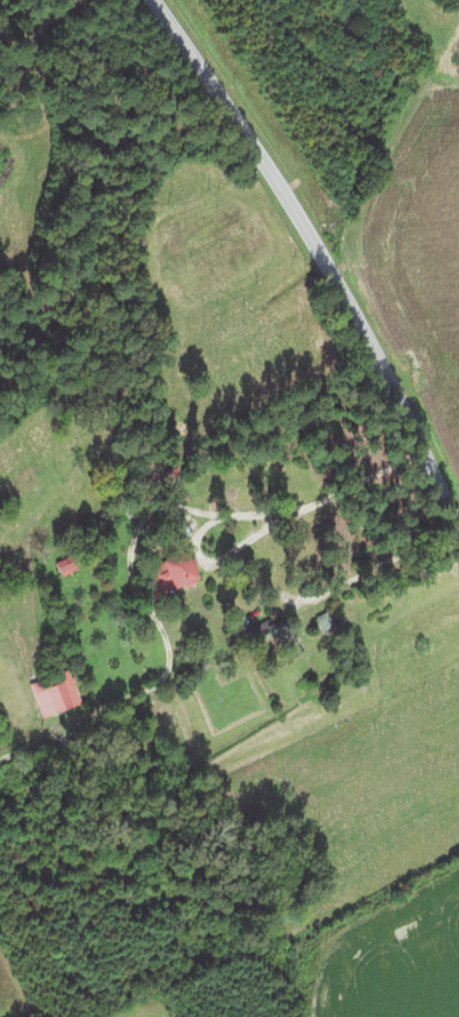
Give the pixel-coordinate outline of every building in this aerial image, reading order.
[(51,578),(75,568),(68,551),(44,561),(51,578)] [(187,578),(177,552),(139,567),(150,593),(187,578)] [(75,703),(65,668),(22,681),(33,716),(75,703)]
